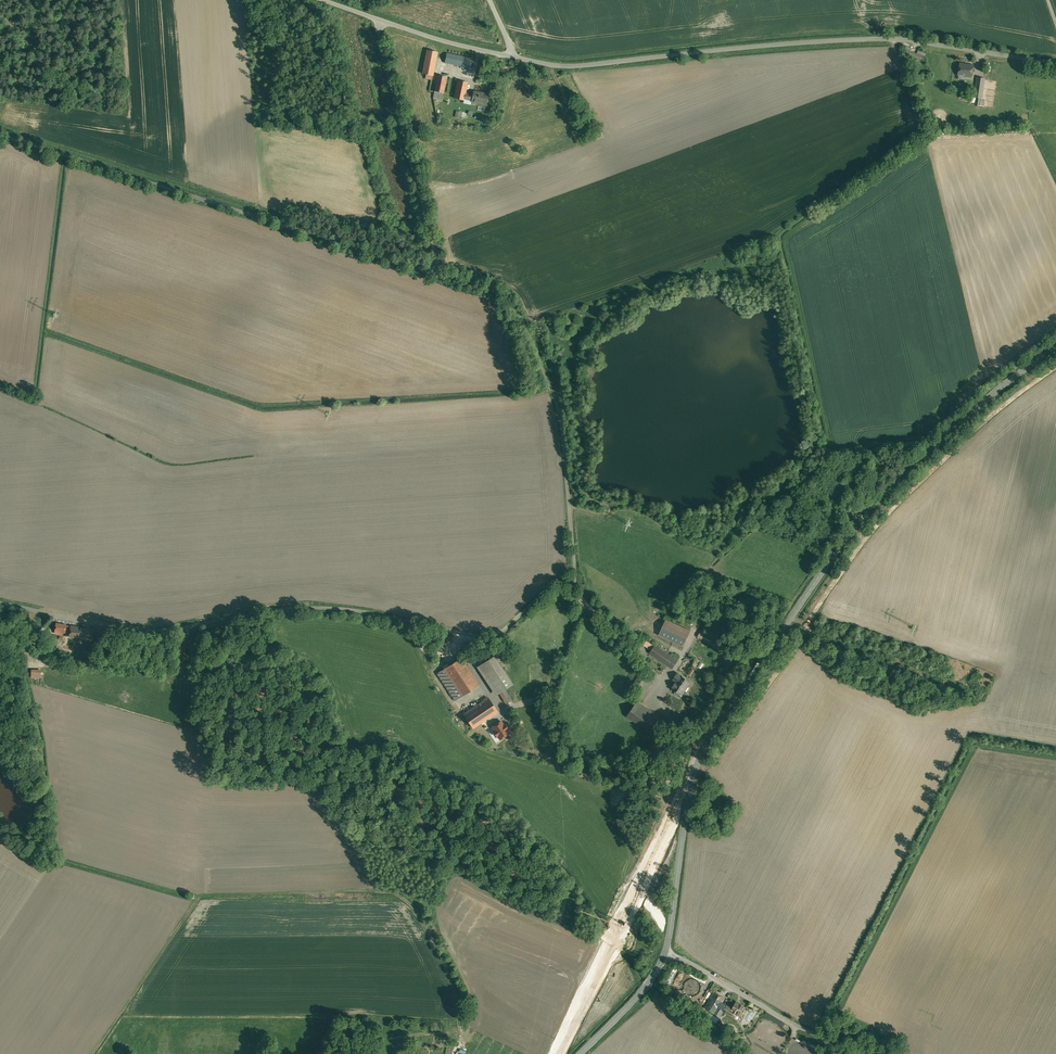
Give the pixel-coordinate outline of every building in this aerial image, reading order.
[(922,53),(917,52),(911,51),(911,47),(905,46),(903,56),(912,58),(911,61),(915,62),(916,60),(920,61),(922,53)] [(437,52),(427,50),(422,74),(426,74),(425,78),(432,80),(437,52)] [(472,59),(446,54),(445,62),(470,67),(472,59)] [(973,66),(960,64),(958,75),(971,77),(973,66)] [(446,77),(438,75),(433,98),(442,100),(446,77)] [(984,79),(977,78),(974,97),(981,98),(984,79)] [(467,83),(455,80),(454,86),(466,88),(467,83)] [(466,88),(454,86),(451,97),(464,100),(464,99),(471,101),(486,104),(488,93),(483,92),(483,93),(473,91),(472,95),(465,93),(466,88)] [(683,646),(690,630),(663,618),(656,635),(683,646)] [(71,626),(66,625),(56,623),(55,631),(70,633),(71,626)] [(93,630),(79,627),(77,640),(77,642),(79,642),(80,642),(82,641),(82,638),(92,640),(93,630)] [(696,638),(710,643),(713,636),(699,630),(696,638)] [(677,661),(655,645),(650,653),(672,668),(677,661)] [(474,648),(461,657),(466,664),(479,655),(479,654),(478,654),(474,648)] [(513,684),(494,656),(480,665),(499,693),(499,692),(504,689),(513,684)] [(457,659),(437,673),(455,701),(458,699),(476,687),(457,659)] [(30,678),(40,678),(40,669),(30,669),(30,678)] [(647,673),(643,670),(633,684),(637,687),(647,673)] [(680,676),(677,674),(674,679),(677,681),(672,688),(676,691),(675,693),(675,694),(680,697),(681,697),(683,694),(682,693),(687,687),(688,687),(691,682),(681,675),(680,676)] [(510,698),(504,689),(499,692),(505,701),(510,698)] [(488,697),(464,714),(473,727),(487,718),(484,714),(495,707),(488,697)] [(663,723),(636,704),(627,716),(654,735),(663,723)] [(495,707),(484,714),(487,718),(496,731),(505,724),(497,712),(498,712),(495,707)] [(724,998),(714,992),(705,1007),(714,1013),(716,1011),(721,1014),(724,1010),(726,1006),(721,1003),(724,998)] [(745,1008),(736,1002),(731,1010),(736,1013),(741,1015),(745,1008)] [(699,1006),(696,1010),(716,1022),(718,1018),(699,1006)] [(731,1010),(726,1006),(724,1010),(734,1016),(736,1013),(731,1010)]
